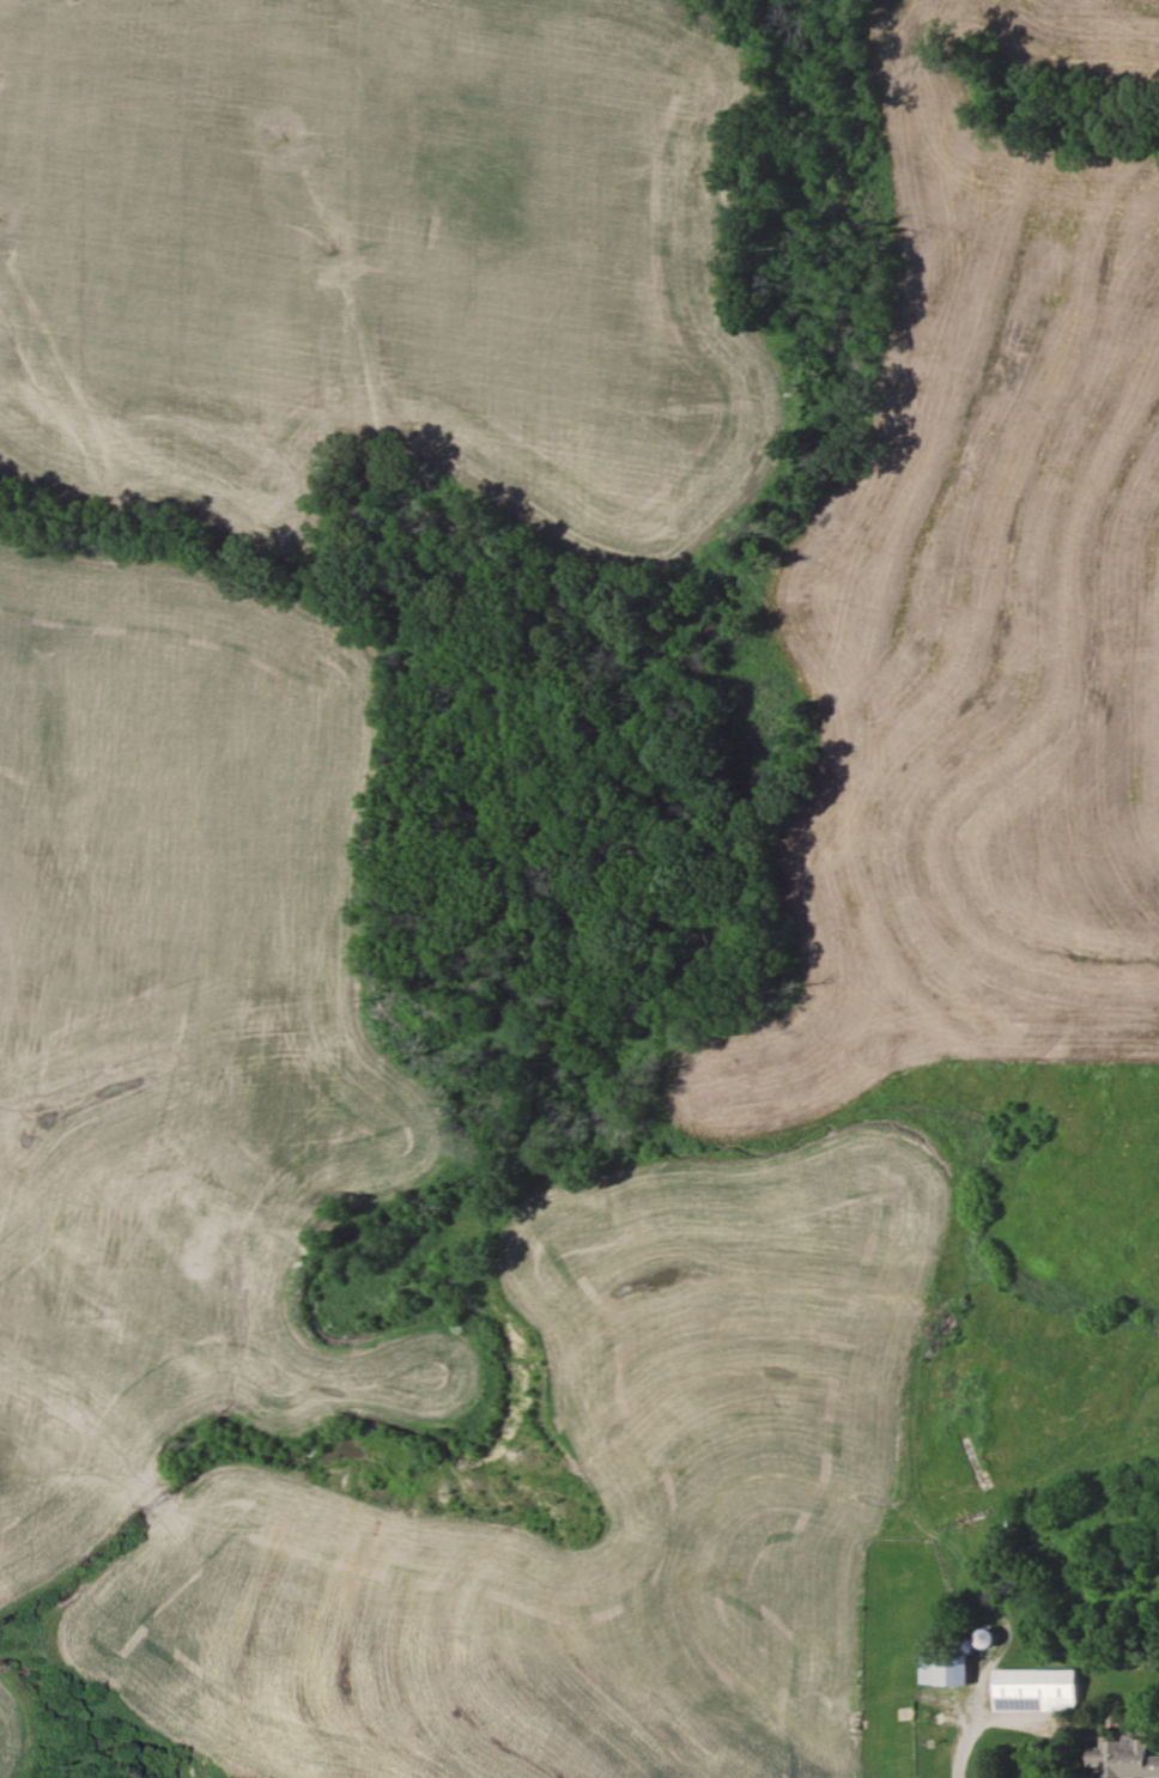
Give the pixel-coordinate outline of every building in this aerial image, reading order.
[(917,1687),(963,1687),(963,1655),(917,1655),(917,1687)] [(1071,1671),(989,1672),(989,1713),(1072,1713),(1071,1671)] [(1145,1756),(1145,1741),(1128,1741),(1128,1743),(1097,1743),(1097,1750),(1083,1750),(1083,1766),(1092,1766),(1092,1777),(1158,1777),(1158,1756),(1145,1756)]
